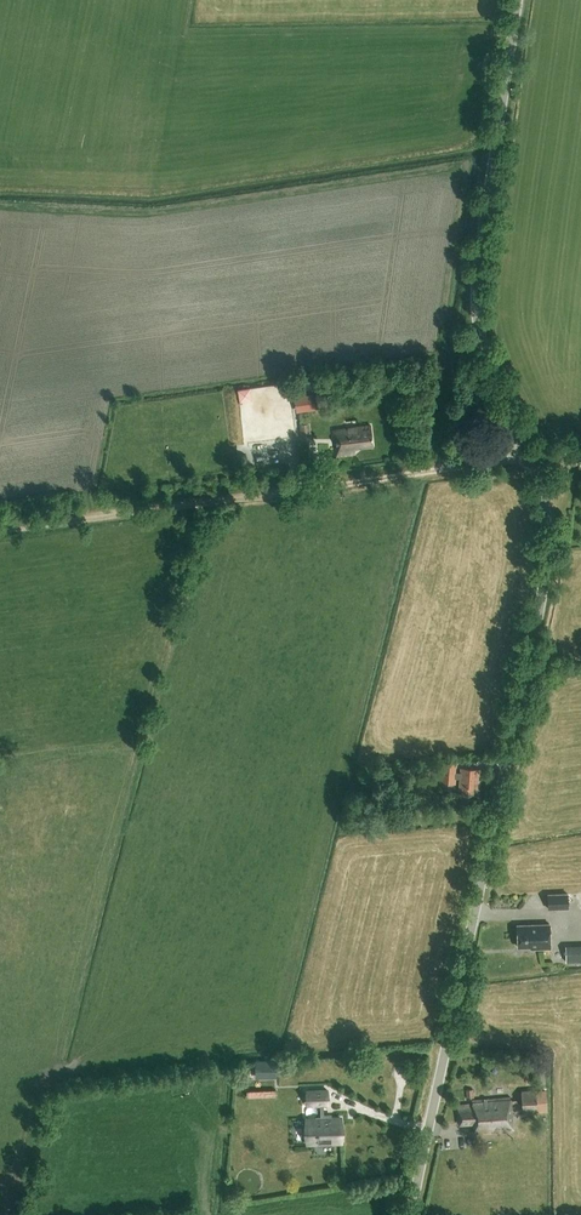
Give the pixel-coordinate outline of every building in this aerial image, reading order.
[(242,388),(244,401),(257,399),(255,386),(242,388)] [(296,398),(298,413),(315,411),(313,396),(296,398)] [(302,441),(311,440),(309,423),(300,425),(302,441)] [(354,448),(373,446),(370,426),(333,430),(334,443),(338,443),(338,447),(335,447),(336,456),(355,454),(354,448)] [(442,761),(441,771),(441,783),(453,784),(454,778),(460,779),(459,794),(479,796),(480,780),(478,780),(478,776),(480,776),(481,769),(461,768),(460,772),(455,772),(456,762),(442,761)] [(568,908),(568,893),(548,894),(548,909),(568,908)] [(550,924),(517,925),(518,946),(540,946),(540,948),(551,948),(550,924)] [(566,945),(567,961),(580,961),(580,945),(566,945)] [(255,1078),(277,1078),(277,1059),(255,1060),(255,1078)] [(466,1089),(467,1098),(475,1098),(474,1089),(466,1089)] [(538,1090),(538,1089),(521,1090),(521,1100),(521,1102),(522,1112),(522,1114),(537,1113),(537,1112),(548,1111),(546,1089),(538,1090)] [(333,1142),(343,1141),(342,1118),(332,1119),(332,1116),(325,1117),(325,1104),(329,1104),(328,1090),(308,1091),(308,1105),(321,1105),(321,1117),(317,1117),(317,1119),(307,1120),(308,1143),(318,1142),(318,1145),(333,1145),(333,1142)] [(513,1131),(511,1103),(510,1098),(472,1100),(472,1106),(470,1106),(470,1104),(458,1105),(460,1124),(474,1123),(475,1134),(513,1131)]
